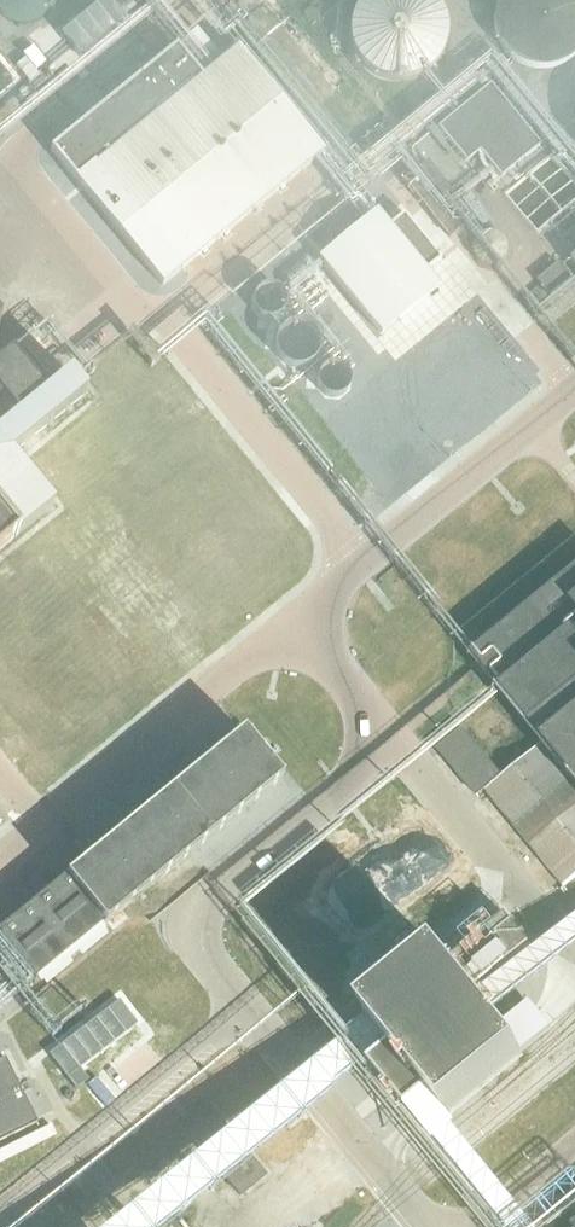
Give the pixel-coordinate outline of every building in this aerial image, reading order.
[(13,20),(25,23),(37,21),(47,13),(53,2),(53,0),(0,0),(0,7),(5,14),(13,20)] [(445,40),(444,30),(441,21),(436,13),(430,6),(426,2),(422,0),(373,0),(366,6),(361,12),(356,20),(352,29),(351,39),(352,49),(354,57),(358,65),(364,72),(371,78),(380,83),(386,85),(396,86),(404,86),(415,83),(421,80),(429,74),(436,67),(441,58),(444,49),(445,40)] [(489,6),(488,16),(489,25),(491,36),(495,43),(502,53),(509,59),(518,64),(527,67),(535,68),(544,68),(556,64),(566,59),(572,54),(574,51),(574,0),(492,0),(489,6)] [(38,41),(27,49),(41,67),(52,59),(38,41)] [(51,151),(77,183),(203,80),(177,48),(51,151)] [(239,51),(95,168),(180,273),(324,155),(239,51)] [(321,199),(298,217),(306,227),(329,209),(321,199)] [(382,335),(439,289),(426,274),(441,262),(403,215),(388,227),(376,212),(319,259),(382,335)] [(271,227),(248,246),(257,257),(280,238),(271,227)] [(541,274),(553,294),(574,280),(574,276),(564,259),(541,274)] [(235,261),(208,276),(216,289),(243,274),(235,261)] [(67,326),(90,304),(79,292),(56,314),(67,326)] [(14,541),(54,508),(11,456),(88,393),(71,373),(53,388),(30,360),(21,367),(12,356),(0,366),(0,553),(14,541)] [(460,636),(496,680),(503,689),(547,742),(527,759),(519,765),(507,775),(503,778),(494,785),(486,792),(543,862),(552,873),(565,888),(573,881),(574,880),(574,542),(460,636)] [(494,785),(493,784),(502,777),(464,731),(440,751),(479,798),(486,792),(494,785)] [(87,862),(0,934),(0,940),(36,984),(283,780),(244,732),(87,862)] [(473,923),(482,950),(524,935),(517,914),(501,920),(499,914),(473,923)] [(442,954),(367,1015),(445,1111),(449,1116),(464,1104),(524,1055),(503,1029),(442,954)] [(9,989),(0,978),(0,996),(9,989)] [(531,1006),(503,1029),(524,1055),(552,1033),(531,1006)] [(16,1086),(2,1058),(0,1059),(0,1140),(35,1122),(20,1093),(29,1089),(23,1077),(18,1079),(21,1084),(16,1086)] [(361,1066),(341,1086),(365,1110),(385,1090),(361,1066)] [(88,1082),(105,1107),(120,1097),(103,1072),(88,1082)] [(42,1081),(30,1086),(39,1108),(50,1103),(42,1081)] [(210,1110),(186,1130),(241,1197),(266,1177),(210,1110)]
